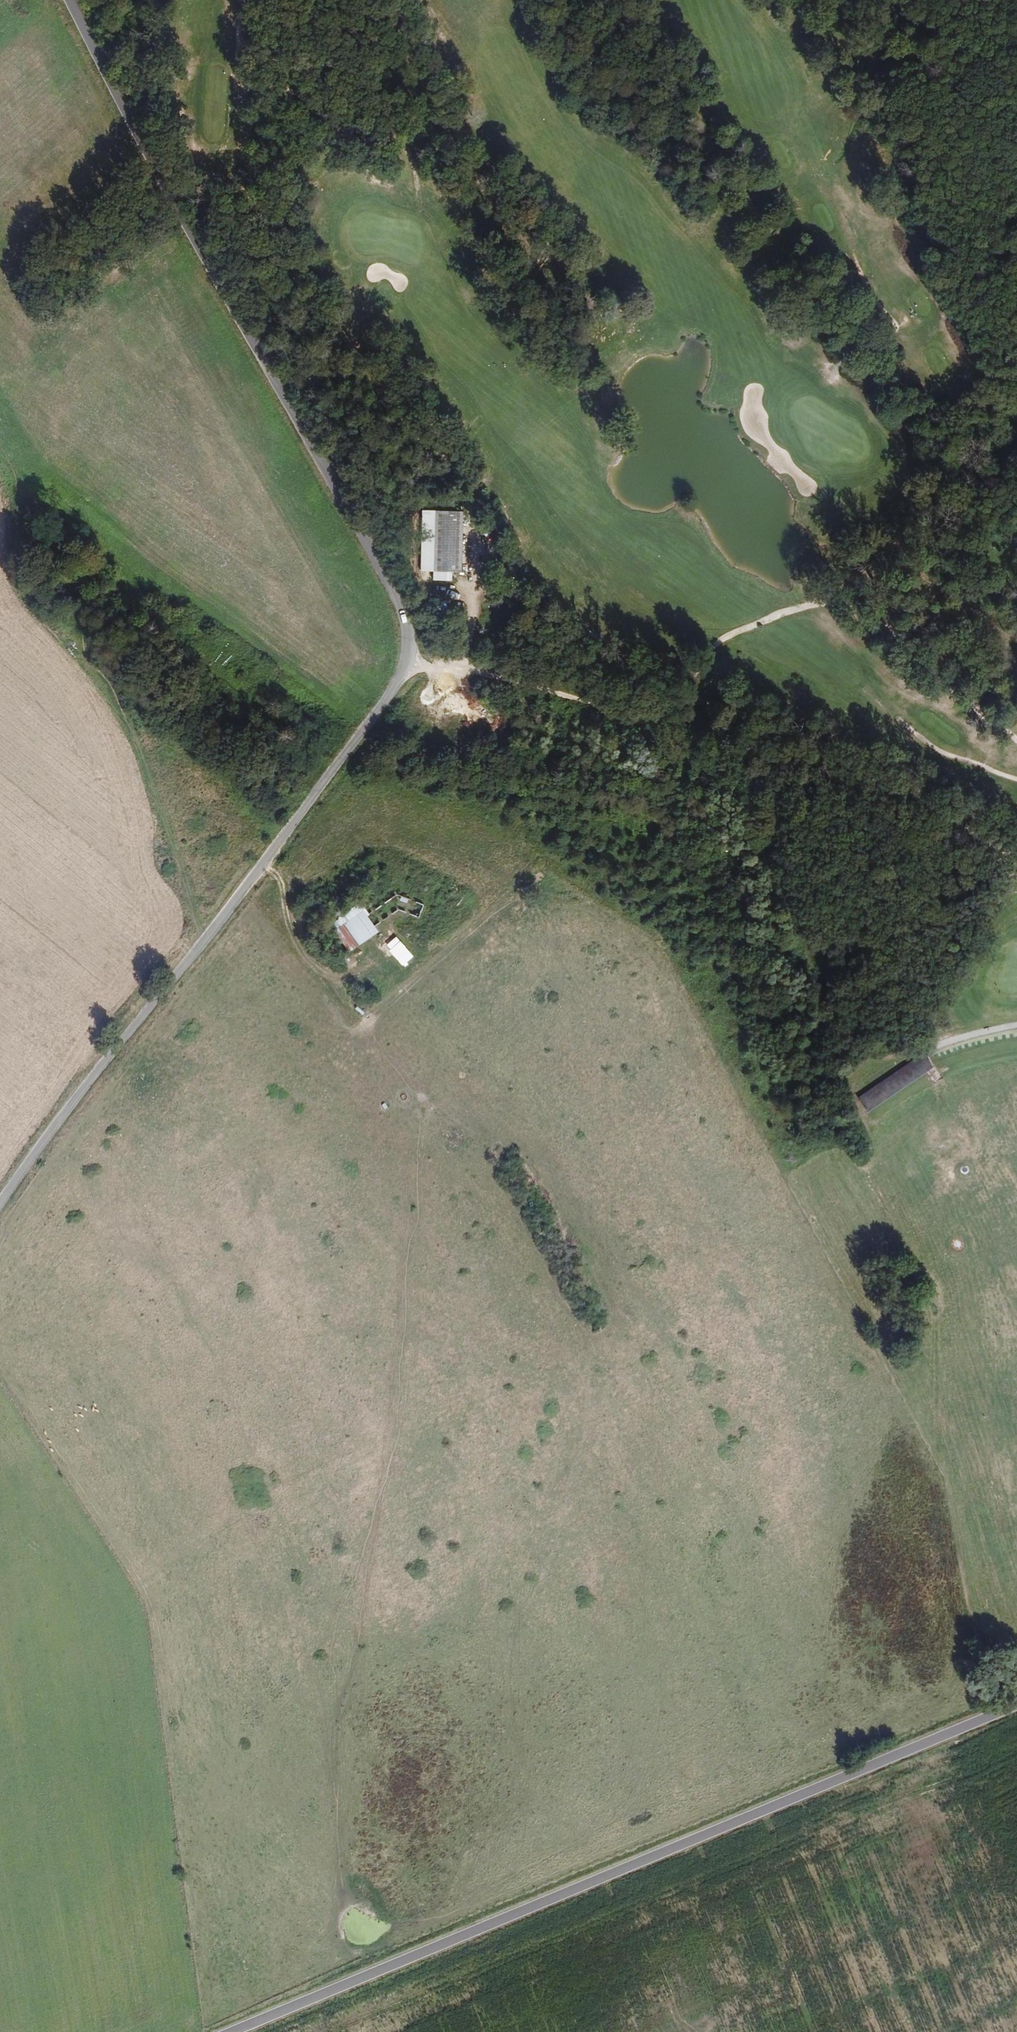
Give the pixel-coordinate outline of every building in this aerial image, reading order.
[(461,574),(460,517),(433,517),(435,575),(461,574)] [(374,932),(359,910),(331,929),(345,951),(374,932)] [(867,1111),(934,1066),(925,1052),(858,1096),(867,1111)]
